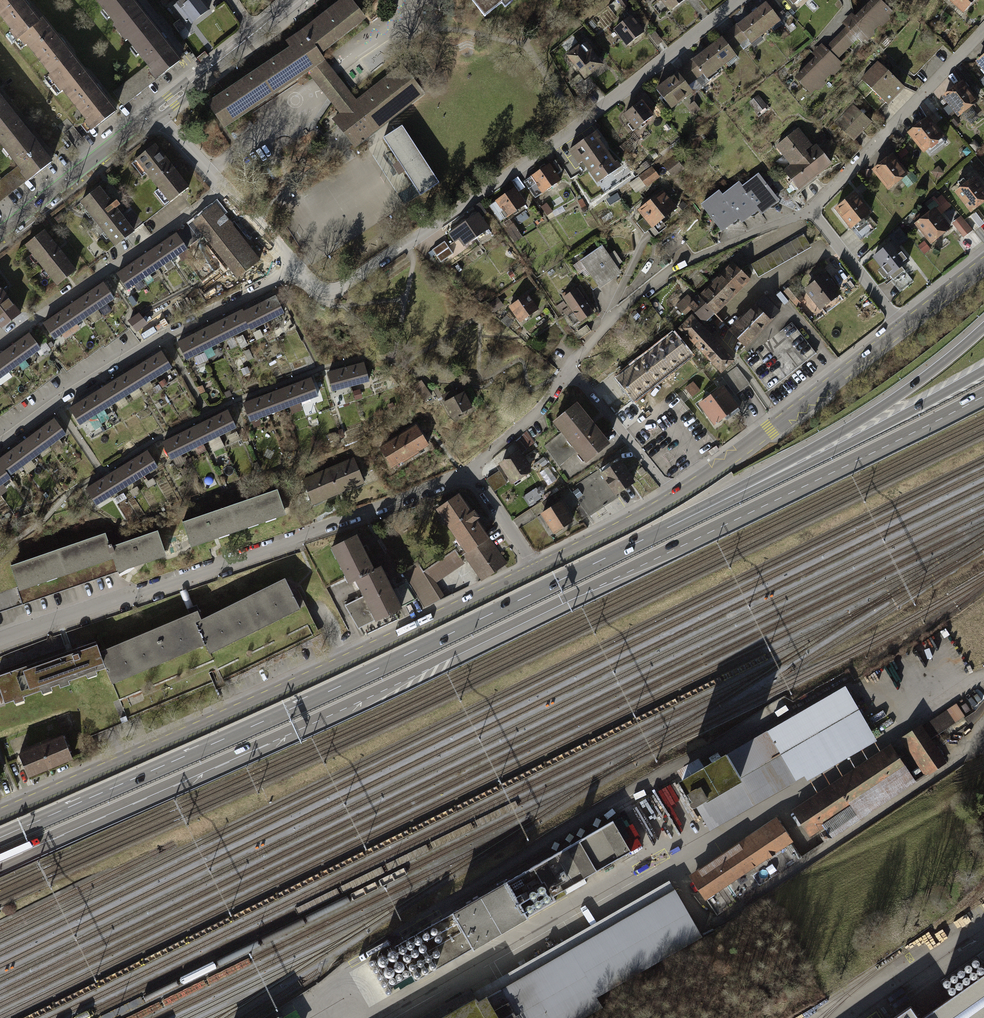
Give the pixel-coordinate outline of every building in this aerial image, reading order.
[(50,144),(79,121),(89,134),(113,115),(93,90),(65,55),(35,17),(21,0),(0,0),(0,83),(50,144)] [(141,65),(113,87),(128,105),(180,64),(159,37),(131,2),(129,0),(89,0),(141,65)] [(172,4),(185,19),(192,27),(212,11),(203,0),(177,0),(172,4)] [(211,110),(223,125),(227,131),(310,69),(341,110),(330,119),(354,152),(431,95),(409,66),(361,101),(327,56),(376,20),(361,0),(350,0),(290,45),(293,49),(211,110)] [(487,20),(510,0),(511,0),(470,0),(487,20)] [(665,17),(688,0),(652,0),(665,17)] [(892,0),(885,0),(876,9),(855,30),(832,51),(814,69),(804,79),(824,99),(908,17),(892,0)] [(967,15),(981,0),(951,0),(967,15)] [(785,26),(769,5),(763,10),(750,20),(743,25),(759,46),(785,26)] [(636,16),(616,28),(629,49),(649,37),(636,16)] [(757,48),(740,27),(725,39),(706,53),(698,59),(715,81),(757,48)] [(588,39),(566,56),(584,79),(606,63),(588,39)] [(713,82),(695,62),(661,91),(679,111),(713,82)] [(888,62),(868,80),(887,102),(908,85),(888,62)] [(947,99),(964,118),(983,100),(983,96),(969,79),(947,99)] [(763,94),(755,102),(768,115),(776,108),(763,94)] [(661,118),(646,100),(628,115),(643,133),(661,118)] [(11,166),(0,175),(0,201),(49,163),(30,139),(2,104),(0,101),(0,151),(11,166)] [(840,122),(856,138),(874,120),(859,104),(840,122)] [(932,119),(914,135),(931,154),(949,137),(932,119)] [(407,120),(384,134),(394,151),(379,159),(386,170),(397,164),(401,171),(406,168),(420,191),(442,179),(407,120)] [(773,155),(804,189),(838,158),(806,124),(773,155)] [(627,171),(598,134),(576,152),(605,188),(627,171)] [(135,162),(172,203),(192,185),(155,144),(135,162)] [(897,154),(875,172),(887,187),(909,170),(897,154)] [(681,155),(670,164),(682,179),(693,170),(681,155)] [(556,165),(538,178),(549,193),(567,180),(556,165)] [(660,166),(646,179),(654,188),(668,175),(660,166)] [(731,192),(712,206),(732,232),(740,225),(746,221),(749,225),(757,219),(766,213),(769,216),(778,209),(789,200),(770,175),(754,187),(750,183),(734,196),(731,192)] [(960,194),(977,214),(983,207),(983,185),(977,178),(960,194)] [(78,204),(116,246),(138,226),(99,184),(78,204)] [(519,192),(505,201),(516,218),(531,209),(519,192)] [(668,192),(647,212),(664,230),(685,211),(668,192)] [(862,195),(843,211),(860,232),(879,216),(862,195)] [(204,235),(214,248),(236,231),(215,205),(193,222),(194,222),(187,228),(177,235),(186,249),(204,235)] [(938,210),(921,224),(939,246),(956,232),(938,210)] [(495,234),(482,214),(453,233),(467,253),(495,234)] [(955,224),(966,236),(974,229),(964,217),(955,224)] [(48,230),(29,247),(63,287),(83,271),(48,230)] [(259,260),(236,231),(214,248),(237,277),(259,260)] [(177,235),(162,245),(172,259),(186,250),(185,249),(186,249),(177,235)] [(806,237),(751,266),(758,278),(812,250),(806,237)] [(898,237),(875,257),(892,276),(915,256),(898,237)] [(158,269),(172,259),(162,245),(148,254),(158,269)] [(628,274),(608,245),(585,261),(605,290),(628,274)] [(143,279),(158,269),(148,254),(133,264),(143,279)] [(691,305),(707,323),(714,317),(756,278),(740,261),(712,286),(691,305)] [(128,289),(143,279),(133,264),(118,274),(128,289)] [(831,276),(808,293),(823,314),(847,297),(831,276)] [(1,325),(23,308),(0,280),(0,324),(1,325)] [(103,284),(89,294),(99,309),(113,299),(103,284)] [(581,289),(568,300),(588,323),(601,313),(581,289)] [(89,294),(74,304),(84,319),(99,309),(89,294)] [(733,323),(749,341),(781,311),(766,294),(733,323)] [(532,295),(516,309),(529,324),(545,311),(532,295)] [(190,341),(180,346),(189,364),(289,314),(280,296),(268,302),(252,310),(237,318),(224,324),(205,333),(190,341)] [(74,304),(59,314),(69,329),(84,319),(74,304)] [(54,339),(69,329),(59,314),(44,324),(54,339)] [(686,332),(723,373),(730,366),(737,360),(700,319),(686,332)] [(29,335),(15,345),(26,360),(40,349),(29,335)] [(630,372),(618,382),(634,403),(693,359),(677,337),(663,348),(646,361),(630,372)] [(11,370),(26,360),(15,345),(1,355),(11,370)] [(83,402),(75,406),(86,425),(179,370),(168,351),(160,356),(145,365),(129,374),(114,384),(99,393),(83,402)] [(11,370),(1,355),(0,356),(0,378),(11,370)] [(373,369),(372,364),(362,367),(343,373),(334,376),(340,396),(378,384),(373,369)] [(324,401),(316,381),(305,385),(290,390),(275,396),(260,401),(246,406),(254,426),(324,401)] [(472,386),(451,402),(466,421),(486,406),(472,386)] [(731,388),(703,406),(717,427),(744,410),(731,388)] [(585,404),(560,423),(596,467),(620,448),(585,404)] [(240,432),(231,412),(219,417),(205,424),(192,430),(177,436),(167,441),(177,462),(240,432)] [(72,436),(59,419),(52,425),(38,436),(24,447),(10,458),(0,466),(0,493),(72,436)] [(427,426),(388,449),(401,471),(440,448),(427,426)] [(162,469),(151,451),(139,459),(126,467),(111,476),(101,482),(92,487),(103,505),(162,469)] [(527,452),(505,464),(516,484),(538,472),(527,452)] [(363,458),(308,483),(319,507),(374,482),(363,458)] [(611,462),(600,469),(599,469),(570,488),(588,515),(617,496),(616,493),(634,481),(619,459),(612,463),(611,462)] [(501,469),(488,477),(496,489),(508,482),(501,469)] [(433,511),(479,579),(509,559),(493,535),(463,491),(433,511)] [(286,496),(189,526),(197,551),(223,542),(272,527),(294,520),(286,496)] [(563,504),(544,516),(560,540),(578,528),(563,504)] [(168,533),(122,549),(132,576),(155,567),(177,560),(168,533)] [(388,625),(414,609),(404,592),(384,560),(368,534),(342,550),(388,625)] [(114,536),(18,567),(27,594),(56,585),(101,570),(123,563),(114,536)] [(411,570),(424,593),(420,596),(426,607),(447,595),(438,581),(466,565),(459,551),(424,570),(421,565),(411,570)] [(206,620),(219,651),(310,611),(297,581),(264,596),(206,620)] [(367,596),(348,608),(362,630),(381,618),(367,596)] [(100,651),(113,684),(215,643),(202,610),(153,630),(100,651)] [(0,674),(0,695),(2,702),(102,667),(93,642),(72,649),(0,674)] [(937,735),(967,716),(958,702),(928,721),(937,735)] [(921,726),(903,737),(926,773),(943,762),(921,726)] [(72,735),(21,758),(30,779),(81,756),(72,735)] [(889,747),(794,810),(809,834),(851,805),(848,800),(886,775),(889,780),(905,769),(889,747)] [(693,803),(738,776),(726,756),(681,783),(693,803)] [(776,820),(692,878),(716,913),(800,855),(776,820)] [(561,889),(628,851),(611,823),(452,913),(472,947),(564,894),(561,889)] [(446,1017),(578,1017),(600,1006),(594,996),(701,936),(675,890),(446,1017)] [(366,1005),(454,954),(435,922),(348,973),(366,1005)] [(920,1017),(983,1017),(983,974),(920,1017)]
